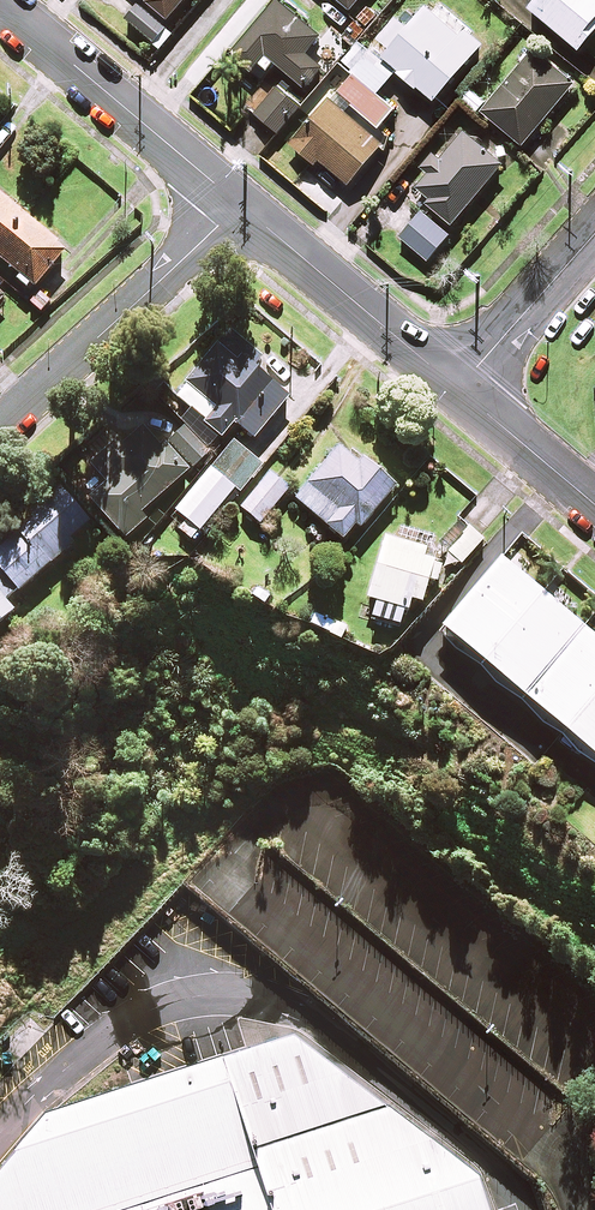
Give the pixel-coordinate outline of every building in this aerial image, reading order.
[(169,19),(185,0),(147,0),(169,19)] [(280,0),(274,0),(233,50),(256,69),(259,65),(267,71),(272,65),(306,93),(326,68),(308,54),(323,35),(280,0)] [(350,11),(359,0),(336,0),(350,11)] [(529,9),(577,51),(594,30),(594,0),(537,0),(529,9)] [(172,35),(139,5),(126,19),(159,49),(172,35)] [(458,35),(425,7),(407,28),(396,18),(377,40),(389,50),(382,59),(432,102),(482,43),(464,28),(458,35)] [(573,85),(532,51),(481,112),(521,146),(573,85)] [(394,74),(373,54),(337,92),(377,129),(396,109),(378,92),(394,74)] [(300,107),(277,86),(254,113),(277,133),(300,107)] [(383,144),(331,99),(290,147),(314,168),(319,162),(346,186),(383,144)] [(502,165),(463,133),(416,189),(434,204),(431,208),(452,225),(502,165)] [(19,275),(15,280),(25,289),(29,284),(33,288),(65,251),(0,196),(0,259),(19,275)] [(449,235),(420,212),(399,238),(428,261),(449,235)] [(264,360),(233,332),(175,394),(178,397),(167,409),(183,424),(167,441),(194,466),(234,424),(251,440),(288,402),(254,370),(264,360)] [(109,452),(122,466),(119,469),(112,476),(102,466),(79,487),(125,537),(146,518),(142,513),(190,469),(157,434),(144,446),(131,432),(109,452)] [(234,440),(174,512),(187,522),(179,532),(190,541),(235,488),(240,492),(263,465),(234,440)] [(295,500),(343,540),(353,528),(357,531),(395,487),(342,443),(295,500)] [(288,489),(270,474),(241,508),(260,524),(288,489)] [(59,487),(0,538),(0,621),(13,610),(6,601),(73,544),(69,539),(89,522),(59,487)] [(482,540),(469,529),(448,553),(461,564),(482,540)] [(433,562),(434,558),(425,555),(427,549),(386,537),(368,597),(376,599),(371,616),(401,626),(409,598),(421,602),(427,582),(435,585),(441,565),(433,562)] [(558,718),(594,752),(594,677),(558,718)] [(479,1176),(294,1034),(45,1110),(0,1165),(0,1209),(488,1209),(479,1176)]
